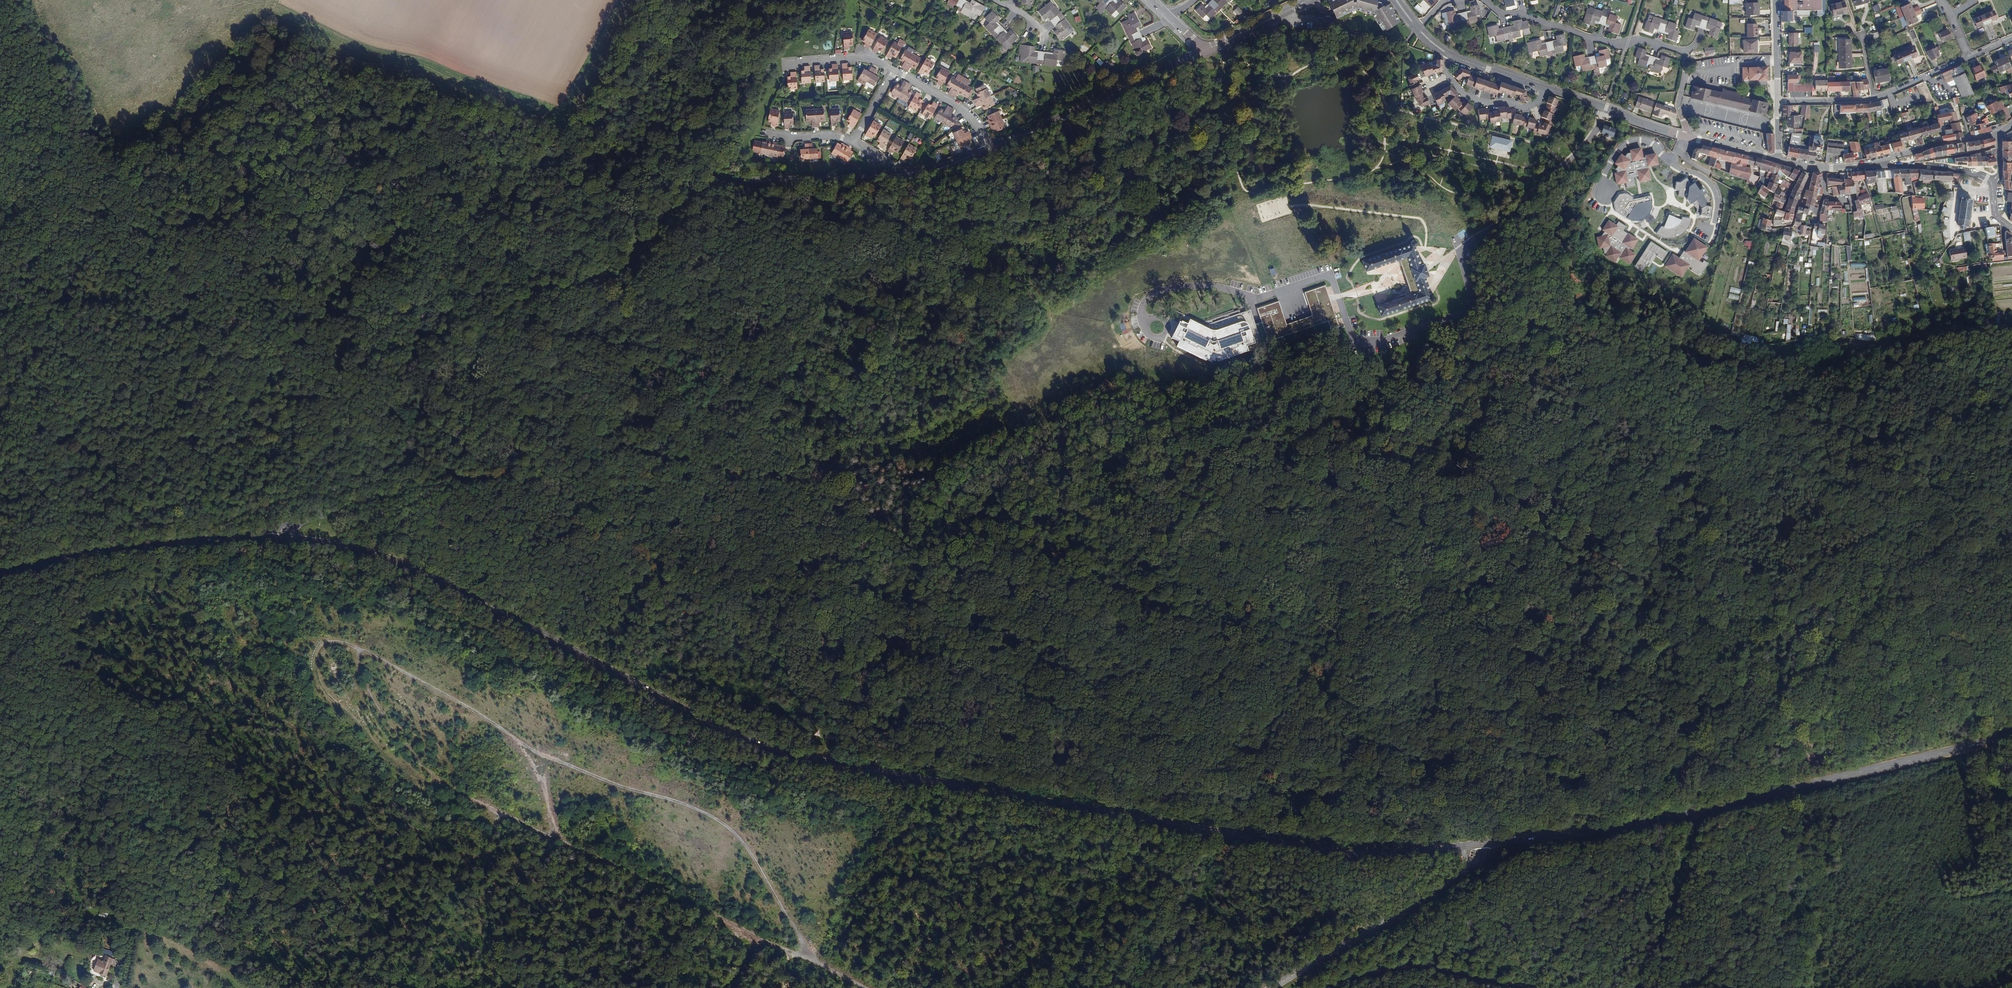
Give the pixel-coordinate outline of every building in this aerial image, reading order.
[(946,4),(954,8),(955,5),(959,7),(963,0),(949,0),(946,4)] [(959,7),(957,10),(973,19),(976,14),(980,16),(985,7),(981,5),(972,0),(970,3),(969,5),(965,3),(966,1),(964,0),(963,0),(959,7)] [(1126,6),(1120,0),(1118,2),(1116,4),(1112,1),(1114,0),(1108,0),(1105,3),(1108,6),(1105,8),(1111,14),(1115,10),(1119,13),(1126,6)] [(1399,18),(1390,5),(1387,7),(1386,5),(1384,6),(1381,3),(1378,3),(1378,0),(1333,0),(1329,2),(1333,10),(1338,21),(1357,12),(1373,16),(1381,28),(1383,26),(1388,33),(1402,22),(1399,18)] [(1784,11),(1791,11),(1793,11),(1797,11),(1797,16),(1806,16),(1806,12),(1800,12),(1800,10),(1822,10),(1822,1),(1822,0),(1784,0),(1784,11)] [(1213,10),(1216,7),(1210,1),(1207,4),(1209,5),(1205,8),(1204,7),(1201,4),(1195,10),(1203,18),(1206,14),(1210,19),(1216,12),(1213,10)] [(1052,23),(1060,18),(1057,15),(1059,13),(1051,2),(1038,11),(1044,19),(1047,17),(1049,16),(1052,19),(1050,21),(1052,23)] [(1422,15),(1428,8),(1420,2),(1415,8),(1422,15)] [(1844,2),(1831,5),(1834,15),(1846,12),(1844,2)] [(1758,3),(1746,3),(1746,15),(1758,15),(1758,3)] [(1904,16),(1913,12),(1910,3),(1900,7),(1904,16)] [(1557,17),(1561,5),(1556,4),(1552,15),(1557,17)] [(1879,4),(1873,6),(1875,13),(1881,10),(1879,4)] [(1470,7),(1471,10),(1471,12),(1467,13),(1467,11),(1463,12),(1466,26),(1470,25),(1470,23),(1478,22),(1477,16),(1481,15),(1479,5),(1470,7)] [(1238,7),(1234,10),(1242,18),(1246,15),(1238,7)] [(1602,24),(1604,16),(1601,15),(1602,12),(1594,9),(1594,10),(1590,9),(1588,9),(1583,22),(1593,26),(1594,22),(1595,20),(1599,21),(1598,23),(1602,24)] [(1920,9),(1913,12),(1904,16),(1908,25),(1917,21),(1916,18),(1915,16),(1922,13),(1920,9)] [(1463,27),(1466,26),(1463,12),(1460,13),(1460,15),(1456,16),(1456,14),(1455,10),(1446,13),(1449,22),(1453,21),(1454,27),(1462,25),(1463,27)] [(1984,14),(1987,23),(1995,19),(1994,18),(1996,16),(1994,10),(1984,14)] [(1781,11),(1781,21),(1791,21),(1791,11),(1784,11),(1781,11)] [(985,27),(993,35),(1002,27),(999,24),(997,26),(994,23),(996,21),(998,19),(992,12),(984,19),(988,23),(985,27)] [(1129,40),(1129,39),(1140,34),(1139,31),(1137,32),(1135,28),(1137,27),(1140,25),(1134,13),(1127,17),(1128,20),(1122,23),(1129,40)] [(1693,30),(1695,26),(1696,24),(1699,25),(1699,28),(1702,29),(1705,20),(1702,19),(1703,16),(1694,13),(1692,19),(1689,18),(1685,27),(1693,30)] [(1608,17),(1604,16),(1602,24),(1605,26),(1606,24),(1610,25),(1609,27),(1608,31),(1618,34),(1621,24),(1615,22),(1617,17),(1609,14),(1608,17)] [(1977,27),(1987,23),(1984,14),(1973,19),(1977,27)] [(1056,30),(1054,32),(1060,40),(1068,34),(1065,29),(1069,25),(1062,16),(1060,18),(1052,23),(1054,27),(1056,25),(1058,29),(1056,30)] [(1660,23),(1661,20),(1653,17),(1651,23),(1647,21),(1644,31),(1652,33),(1653,30),(1654,28),(1658,29),(1657,32),(1661,33),(1664,24),(1660,23)] [(1522,22),(1521,19),(1513,21),(1514,24),(1514,27),(1510,28),(1509,26),(1506,27),(1508,36),(1512,35),(1512,38),(1521,36),(1519,31),(1523,30),(1525,35),(1530,34),(1527,21),(1522,22)] [(1705,20),(1702,29),(1706,30),(1707,28),(1711,30),(1710,32),(1708,35),(1717,38),(1722,23),(1709,19),(1708,22),(1705,20)] [(1667,25),(1664,24),(1661,33),(1665,34),(1665,32),(1669,33),(1668,35),(1667,38),(1675,41),(1678,31),(1675,30),(1677,25),(1668,22),(1667,25)] [(1747,37),(1758,37),(1758,31),(1757,31),(1757,24),(1747,24),(1747,37)] [(1488,30),(1485,31),(1485,35),(1489,34),(1490,38),(1495,36),(1497,42),(1505,40),(1505,37),(1508,36),(1506,27),(1502,28),(1502,30),(1499,31),(1498,28),(1497,25),(1487,27),(1488,30)] [(1002,27),(993,35),(1002,45),(1006,41),(1010,44),(1017,37),(1010,30),(1007,33),(1006,34),(1003,31),(1004,30),(1002,27)] [(1947,29),(1939,33),(1942,42),(1951,38),(1947,29)] [(865,47),(868,48),(876,35),(868,30),(862,41),(865,43),(866,43),(865,46),(865,47)] [(1874,40),(1881,39),(1879,31),(1872,33),(1874,40)] [(847,45),(849,45),(853,45),(852,33),(842,33),(843,49),(848,49),(847,48),(847,45)] [(1798,33),(1789,33),(1789,45),(1798,45),(1798,33)] [(1140,34),(1129,39),(1132,38),(1133,41),(1131,42),(1134,50),(1134,51),(1136,55),(1142,52),(1142,51),(1151,47),(1148,40),(1144,41),(1142,42),(1140,38),(1142,37),(1140,34)] [(1549,41),(1552,54),(1564,51),(1563,45),(1567,44),(1564,34),(1556,36),(1557,40),(1557,42),(1553,43),(1553,41),(1549,41)] [(878,50),(881,52),(888,41),(879,37),(872,50),(875,52),(877,49),(878,50)] [(1838,40),(1838,54),(1851,54),(1851,39),(1838,40)] [(1542,45),(1542,43),(1541,40),(1531,42),(1533,52),(1538,51),(1540,57),(1549,55),(1552,54),(1549,41),(1546,42),(1546,45),(1542,45)] [(1756,40),(1744,40),(1744,52),(1757,52),(1756,40)] [(892,56),(895,57),(902,47),(894,42),(886,56),(889,58),(890,57),(891,55),(892,56)] [(1042,51),(1038,51),(1038,53),(1033,53),(1034,50),(1034,46),(1020,44),(1020,52),(1023,52),(1023,55),(1028,56),(1028,62),(1040,64),(1042,51)] [(1934,44),(1925,47),(1930,60),(1939,56),(1934,44)] [(1644,55),(1646,53),(1647,50),(1638,47),(1635,57),(1639,59),(1637,64),(1645,67),(1646,64),(1650,65),(1653,56),(1650,55),(1648,57),(1644,55)] [(1904,52),(1907,60),(1916,56),(1915,54),(1917,54),(1914,47),(1904,52)] [(1057,60),(1061,61),(1062,50),(1054,49),(1053,53),(1053,55),(1046,54),(1046,52),(1042,51),(1040,64),(1056,66),(1057,60)] [(1592,56),(1595,68),(1607,65),(1606,60),(1610,59),(1608,49),(1599,51),(1600,54),(1600,56),(1596,57),(1595,55),(1592,56)] [(901,67),(904,69),(913,54),(905,50),(899,59),(902,61),(904,62),(903,63),(901,67)] [(1793,63),(1793,66),(1801,66),(1801,52),(1790,52),(1790,63),(1793,63)] [(1899,63),(1907,60),(1904,52),(1894,56),(1896,62),(1898,61),(1899,63)] [(913,54),(904,69),(908,71),(910,67),(911,66),(912,67),(915,69),(921,59),(913,54)] [(1585,60),(1584,58),(1583,54),(1573,57),(1576,67),(1582,65),(1583,71),(1595,68),(1592,56),(1588,57),(1589,59),(1585,60)] [(1851,54),(1838,54),(1839,68),(1851,67),(1851,54)] [(1653,56),(1650,65),(1654,66),(1652,69),(1661,72),(1663,66),(1666,68),(1670,58),(1662,55),(1661,58),(1659,60),(1656,59),(1656,57),(1653,56)] [(1996,65),(1991,67),(1994,74),(1998,72),(1999,72),(2010,67),(2006,57),(2000,60),(2000,59),(1994,61),(1996,65)] [(926,58),(918,72),(921,74),(922,73),(923,71),(925,72),(928,74),(934,63),(926,58)] [(1435,64),(1431,66),(1434,72),(1434,73),(1443,69),(1443,58),(1437,59),(1437,63),(1436,65),(1435,64)] [(1111,63),(1108,59),(1102,65),(1106,69),(1111,63)] [(1434,72),(1431,66),(1429,61),(1421,65),(1425,76),(1434,72)] [(852,80),(851,67),(847,67),(845,67),(845,64),(842,65),(842,80),(852,80)] [(838,81),(837,65),(833,65),(833,69),(831,69),(828,69),(829,81),(838,81)] [(1973,93),(1961,65),(1945,72),(1942,73),(1947,82),(1954,79),(1961,96),(1973,93)] [(1980,65),(1976,66),(1971,68),(1976,80),(1985,76),(1980,65)] [(824,82),(823,69),(819,70),(817,70),(817,66),(813,66),(814,82),(824,82)] [(810,82),(809,67),(805,67),(805,70),(804,71),(800,71),(801,83),(810,82)] [(866,81),(873,69),(870,67),(868,70),(867,72),(866,71),(863,69),(857,81),(864,85),(864,84),(866,81)] [(938,84),(942,86),(949,72),(941,67),(935,78),(938,80),(940,81),(939,83),(938,84)] [(1758,81),(1767,81),(1767,67),(1758,67),(1757,68),(1743,68),(1743,80),(1755,80),(1755,79),(1758,79),(1758,80),(1758,81)] [(1468,77),(1469,74),(1470,71),(1461,68),(1457,72),(1456,71),(1453,74),(1459,80),(1462,77),(1465,76),(1468,77)] [(876,71),(873,69),(866,81),(874,86),(878,78),(876,77),(874,76),(875,74),(876,71)] [(1875,81),(1889,79),(1887,69),(1873,71),(1875,81)] [(796,89),(795,73),(792,73),(792,77),(790,77),(786,77),(787,89),(796,89)] [(1411,88),(1418,85),(1417,82),(1417,80),(1420,79),(1417,73),(1410,76),(1409,79),(1411,84),(1410,85),(1411,88)] [(1481,78),(1469,74),(1468,77),(1467,82),(1474,85),(1474,86),(1478,88),(1481,78)] [(1787,75),(1787,82),(1787,91),(1812,91),(1812,84),(1793,84),(1793,82),(1798,82),(1798,75),(1787,75)] [(950,90),(948,94),(951,96),(959,81),(951,76),(946,86),(949,88),(951,89),(950,90)] [(1853,97),(1859,97),(1858,90),(1869,89),(1867,79),(1861,80),(1861,82),(1860,82),(1859,76),(1850,76),(1850,81),(1851,82),(1852,85),(1853,97)] [(1484,79),(1481,78),(1478,88),(1481,89),(1484,90),(1488,80),(1484,79)] [(1500,85),(1488,80),(1484,90),(1489,92),(1490,90),(1498,93),(1498,91),(1500,85)] [(1827,82),(1827,80),(1815,80),(1815,90),(1819,90),(1819,91),(1823,91),(1823,90),(1827,90),(1827,82)] [(951,96),(954,98),(957,94),(957,93),(959,94),(962,95),(965,96),(966,95),(967,96),(970,91),(971,90),(969,89),(970,88),(967,86),(959,81),(951,96)] [(1502,81),(1500,85),(1498,91),(1501,92),(1503,91),(1510,94),(1511,95),(1514,96),(1515,93),(1520,95),(1521,101),(1528,100),(1528,96),(1526,95),(1526,90),(1502,81)] [(1849,85),(1852,85),(1851,82),(1850,81),(1847,82),(1827,82),(1827,90),(1827,91),(1830,91),(1830,90),(1840,90),(1840,91),(1849,91),(1849,85)] [(891,93),(898,98),(907,83),(904,82),(901,85),(900,86),(899,85),(896,84),(891,93)] [(907,83),(898,98),(906,102),(912,93),(909,91),(907,90),(908,89),(910,85),(907,83)] [(1420,84),(1418,85),(1411,88),(1415,95),(1422,92),(1423,92),(1421,88),(1422,87),(1420,84)] [(2010,97),(2011,96),(2011,88),(2010,84),(2000,86),(1998,87),(2000,91),(2006,90),(2010,97)] [(974,101),(975,104),(990,96),(986,88),(984,89),(983,85),(976,89),(978,92),(976,93),(978,96),(979,98),(977,99),(974,101)] [(1442,91),(1445,97),(1448,95),(1448,94),(1451,94),(1454,97),(1456,95),(1458,93),(1450,86),(1441,89),(1442,91)] [(1695,90),(1693,98),(1763,114),(1765,106),(1762,106),(1763,102),(1745,98),(1739,96),(1740,93),(1726,90),(1723,89),(1722,93),(1717,91),(1699,87),(1698,91),(1695,90)] [(1447,101),(1445,97),(1442,91),(1438,92),(1433,94),(1438,105),(1447,101)] [(1423,96),(1422,92),(1415,95),(1416,99),(1417,99),(1420,104),(1423,105),(1429,102),(1427,96),(1425,97),(1423,96)] [(919,95),(916,93),(908,107),(916,111),(922,101),(919,99),(918,98),(919,95)] [(1456,95),(1454,97),(1449,104),(1456,110),(1458,107),(1462,103),(1459,101),(1460,100),(1456,95)] [(990,96),(975,104),(976,107),(980,106),(982,105),(983,107),(984,110),(994,105),(990,96)] [(1547,107),(1554,110),(1558,100),(1550,96),(1547,103),(1548,103),(1546,106),(1547,107)] [(1638,96),(1635,107),(1650,112),(1653,102),(1638,96)] [(1991,114),(1999,110),(2000,110),(1999,107),(1997,102),(1999,100),(1998,97),(1992,101),(1993,102),(1986,106),(1991,114)] [(1462,103),(1458,107),(1466,114),(1473,107),(1468,102),(1467,103),(1465,101),(1462,103)] [(1876,110),(1875,102),(1871,103),(1866,104),(1867,112),(1876,110)] [(1675,117),(1675,109),(1656,103),(1653,110),(1655,111),(1653,115),(1661,117),(1662,113),(1675,117)] [(929,119),(937,105),(934,104),(932,107),(931,106),(928,104),(921,115),(929,119)] [(1855,107),(1855,104),(1849,104),(1834,104),(1834,113),(1857,112),(1857,107),(1855,107)] [(1867,112),(1866,104),(1860,104),(1855,104),(1855,107),(1857,107),(1857,112),(1867,112)] [(1783,111),(1783,116),(1788,115),(1793,115),(1793,111),(1792,110),(1792,105),(1783,105),(1783,111)] [(934,118),(942,123),(950,108),(947,106),(945,110),(944,111),(942,110),(939,109),(934,118)] [(1499,107),(1499,110),(1500,117),(1504,117),(1504,118),(1514,118),(1515,113),(1516,108),(1510,109),(1510,106),(1506,107),(1506,106),(1499,107)] [(1937,121),(1942,120),(1949,119),(1950,123),(1957,122),(1955,111),(1939,114),(1937,106),(1934,107),(1937,121)] [(1546,119),(1551,121),(1555,110),(1554,110),(1547,107),(1546,111),(1544,110),(1542,117),(1546,119)] [(950,108),(942,123),(950,128),(951,125),(956,118),(952,116),(951,115),(951,114),(954,110),(950,108)] [(1490,118),(1490,112),(1489,109),(1485,109),(1485,108),(1478,108),(1479,118),(1490,118)] [(766,121),(770,122),(772,122),(771,125),(771,126),(775,126),(778,111),(769,109),(766,121)] [(829,110),(830,126),(834,125),(834,124),(834,122),(836,121),(839,121),(838,109),(829,110)] [(810,126),(814,126),(813,110),(804,111),(805,121),(808,121),(810,120),(810,122),(810,126)] [(813,110),(814,126),(818,126),(818,122),(818,120),(819,120),(823,120),(823,110),(813,110)] [(846,121),(850,123),(851,123),(850,126),(849,127),(853,129),(861,115),(852,110),(846,121)] [(1493,112),(1490,112),(1490,118),(1490,122),(1501,121),(1500,117),(1499,110),(1494,111),(1493,112)] [(988,122),(989,125),(1001,119),(998,111),(987,116),(989,119),(990,121),(988,122)] [(782,113),(783,129),(788,128),(788,127),(788,125),(789,125),(793,125),(792,112),(782,113)] [(1969,126),(1976,122),(1980,120),(1977,113),(1976,112),(1966,117),(1969,126)] [(1522,115),(1515,113),(1514,118),(1512,122),(1523,125),(1525,117),(1521,116),(1522,115)] [(1793,115),(1788,115),(1788,127),(1798,127),(1798,115),(1793,115)] [(1529,118),(1525,117),(1523,125),(1534,128),(1535,124),(1536,119),(1529,117),(1529,118)] [(1978,130),(1979,134),(1991,131),(1991,126),(1986,127),(1986,123),(1988,122),(1986,117),(1985,117),(1984,118),(1980,120),(1976,122),(1976,124),(1973,125),(1974,130),(1978,130)] [(1001,119),(989,125),(991,128),(993,128),(993,129),(995,132),(1005,128),(1001,119)] [(1541,126),(1535,124),(1534,128),(1533,132),(1537,133),(1538,132),(1546,134),(1548,133),(1551,125),(1552,126),(1554,122),(1551,121),(1546,119),(1544,125),(1541,126)] [(1940,131),(1941,135),(1946,134),(1942,120),(1937,121),(1938,123),(1940,131)] [(869,134),(870,134),(873,136),(879,126),(871,121),(864,135),(867,137),(868,136),(869,134)] [(1919,129),(1921,136),(1931,134),(1928,125),(1927,126),(1926,121),(1922,122),(1923,127),(1919,128),(1919,129)] [(1953,133),(1955,139),(1963,137),(1959,121),(1957,122),(1950,123),(1953,133)] [(1928,125),(1931,134),(1940,131),(1938,123),(1928,125)] [(1609,124),(1608,127),(1606,126),(1604,133),(1606,134),(1606,136),(1609,137),(1610,135),(1613,136),(1615,130),(1613,129),(1613,126),(1609,124)] [(1562,129),(1559,127),(1553,141),(1556,142),(1562,129)] [(1907,131),(1909,139),(1913,138),(1915,138),(1917,145),(1923,144),(1921,136),(1919,129),(1911,130),(1910,128),(1913,128),(1912,127),(1906,128),(1907,131)] [(953,133),(957,141),(970,135),(968,132),(965,133),(964,134),(963,132),(962,129),(953,133)] [(882,130),(876,140),(879,142),(880,143),(879,146),(882,148),(890,135),(882,130)] [(1900,140),(1902,149),(1905,149),(1904,142),(1903,140),(1905,140),(1909,139),(1907,131),(1898,134),(1900,140)] [(1773,133),(1765,133),(1768,151),(1774,153),(1773,133)] [(1791,133),(1787,155),(1797,157),(1800,143),(1802,134),(1802,133),(1795,133),(1791,133)] [(970,135),(957,141),(960,149),(969,145),(967,142),(967,141),(968,140),(972,138),(970,135)] [(1512,141),(1493,136),(1490,146),(1509,150),(1512,141)] [(1807,150),(1815,152),(1821,153),(1823,140),(1821,140),(1813,139),(1814,137),(1812,136),(1810,136),(1808,145),(1807,150)] [(895,137),(887,151),(890,153),(891,152),(892,150),(893,151),(897,153),(903,142),(895,137)] [(1983,147),(1994,143),(1993,138),(1982,140),(1983,147)] [(2002,139),(2002,147),(2011,146),(2011,138),(2010,138),(2010,139),(2006,140),(2002,139)] [(1843,154),(1844,162),(1854,161),(1853,152),(1858,151),(1861,150),(1858,142),(1844,140),(1844,143),(1849,143),(1851,152),(1849,153),(1848,149),(1843,150),(1843,154)] [(1888,143),(1890,152),(1902,149),(1900,140),(1888,143)] [(1881,155),(1890,152),(1888,143),(1884,144),(1883,141),(1879,142),(1881,155)] [(1973,141),(1966,142),(1967,153),(1974,151),(1974,149),(1973,141)] [(759,154),(768,156),(771,143),(767,142),(767,144),(765,143),(762,143),(759,154)] [(1827,142),(1826,152),(1843,154),(1843,150),(1844,144),(1827,142)] [(771,143),(768,156),(777,158),(779,147),(776,146),(774,145),(774,143),(771,143)] [(1800,143),(1797,157),(1806,159),(1807,150),(1808,145),(1800,143)] [(1863,146),(1866,158),(1876,156),(1874,143),(1867,144),(1867,145),(1863,146)] [(1962,146),(1962,143),(1957,144),(1956,145),(1953,145),(1954,155),(1963,153),(1962,150),(1962,146)] [(800,159),(809,158),(808,144),(804,144),(804,148),(804,150),(802,150),(799,150),(800,159)] [(808,144),(809,158),(817,158),(817,149),(813,149),(812,149),(812,147),(811,144),(808,144)] [(831,154),(838,158),(845,147),(842,145),(841,147),(839,146),(836,144),(831,154)] [(908,144),(900,158),(903,160),(904,159),(905,157),(906,158),(909,160),(916,149),(908,144)] [(1954,155),(1953,145),(1953,144),(1945,145),(1946,154),(1950,153),(1950,155),(1954,155)] [(1700,150),(1702,146),(1694,149),(1691,159),(1696,161),(1699,154),(1700,150)] [(1707,156),(1712,148),(1708,147),(1702,146),(1700,150),(1699,154),(1702,154),(1707,156)] [(845,147),(838,158),(846,163),(852,153),(849,151),(847,151),(848,149),(845,147)] [(1985,156),(1994,155),(1996,155),(1996,147),(1990,149),(1990,150),(1984,151),(1985,156)] [(1716,159),(1719,150),(1715,149),(1712,148),(1707,156),(1710,157),(1708,166),(1713,168),(1715,162),(1716,159)] [(1617,174),(1615,174),(1615,177),(1617,178),(1617,180),(1616,182),(1617,185),(1625,183),(1626,188),(1635,186),(1634,178),(1636,178),(1635,173),(1638,173),(1639,177),(1640,182),(1643,181),(1644,180),(1646,180),(1647,181),(1650,180),(1647,167),(1658,165),(1656,159),(1646,161),(1645,157),(1642,158),(1641,153),(1640,149),(1637,149),(1636,151),(1634,151),(1633,150),(1630,151),(1630,153),(1627,154),(1624,157),(1621,155),(1619,158),(1619,159),(1618,161),(1617,162),(1615,164),(1618,166),(1616,169),(1616,171),(1618,171),(1619,173),(1617,174)] [(1747,164),(1748,157),(1734,153),(1732,153),(1719,150),(1716,159),(1731,162),(1729,173),(1749,180),(1751,174),(1750,173),(1745,172),(1746,166),(1747,164)] [(1806,159),(1814,160),(1815,152),(1807,150),(1806,159)] [(1644,152),(1641,153),(1642,158),(1645,157),(1646,161),(1656,159),(1656,154),(1646,156),(1646,154),(1644,152)] [(1985,156),(1986,165),(1996,164),(1994,155),(1985,156)] [(1760,166),(1762,160),(1756,159),(1748,157),(1747,164),(1750,164),(1750,167),(1750,170),(1760,172),(1760,166)] [(1768,172),(1771,163),(1766,161),(1762,160),(1760,166),(1760,172),(1760,177),(1758,183),(1761,185),(1766,188),(1768,182),(1770,180),(1766,178),(1763,177),(1765,171),(1768,172)] [(2003,162),(2003,165),(2003,170),(2011,171),(2011,162),(2010,162),(2003,162)] [(1772,173),(1776,164),(1774,164),(1771,163),(1768,172),(1766,178),(1770,180),(1771,176),(1769,175),(1770,173),(1772,174),(1772,173)] [(1782,173),(1784,167),(1780,165),(1776,164),(1772,173),(1780,177),(1782,173)] [(1782,173),(1788,177),(1793,169),(1790,168),(1784,167),(1782,173)] [(1793,181),(1799,171),(1793,169),(1788,177),(1793,181)] [(1906,185),(1910,185),(1911,185),(1910,181),(1908,170),(1903,170),(1899,170),(1900,178),(1902,178),(1905,178),(1906,185)] [(1918,177),(1918,170),(1913,170),(1908,170),(1910,181),(1916,179),(1918,177)] [(1933,181),(1933,173),(1929,173),(1926,173),(1926,172),(1920,170),(1918,180),(1933,181)] [(2003,170),(2004,179),(2010,180),(2010,176),(2011,176),(2011,171),(2003,170)] [(1798,179),(1805,182),(1806,179),(1808,173),(1802,172),(1798,179)] [(1854,186),(1850,172),(1847,173),(1847,180),(1843,180),(1843,185),(1843,186),(1849,186),(1854,186)] [(1865,179),(1864,172),(1863,172),(1856,172),(1850,172),(1854,186),(1858,186),(1857,181),(1863,180),(1864,179),(1865,179)] [(1877,182),(1875,172),(1869,172),(1864,172),(1865,179),(1866,184),(1877,182)] [(1885,178),(1884,172),(1879,172),(1875,172),(1877,182),(1878,192),(1887,192),(1885,178)] [(1777,185),(1780,177),(1772,173),(1772,174),(1771,176),(1770,180),(1768,182),(1777,185)] [(1818,187),(1821,174),(1820,173),(1816,173),(1812,173),(1809,189),(1806,189),(1806,190),(1817,194),(1822,195),(1822,193),(1822,188),(1818,187)] [(1843,180),(1843,173),(1840,173),(1840,180),(1829,179),(1829,173),(1827,173),(1827,186),(1843,185),(1843,180)] [(1956,183),(1960,183),(1961,176),(1960,175),(1952,174),(1952,173),(1949,173),(1933,173),(1933,181),(1952,180),(1952,178),(1956,179),(1956,183)] [(1758,183),(1760,177),(1751,174),(1749,180),(1758,183)] [(1678,191),(1678,196),(1684,197),(1685,192),(1688,192),(1687,197),(1687,200),(1690,205),(1693,203),(1696,201),(1698,203),(1694,205),(1697,209),(1696,212),(1701,213),(1700,216),(1706,216),(1706,214),(1709,212),(1712,212),(1712,207),(1710,206),(1710,202),(1710,201),(1711,200),(1703,188),(1699,191),(1698,189),(1695,190),(1692,185),(1686,178),(1680,183),(1676,182),(1674,190),(1678,191)] [(1903,195),(1900,178),(1893,178),(1895,192),(1903,195)] [(1791,184),(1783,179),(1780,186),(1788,188),(1791,184)] [(1795,185),(1802,188),(1804,184),(1805,182),(1798,179),(1795,185)] [(2004,179),(2004,189),(2011,190),(2011,180),(2010,180),(2004,179)] [(1774,191),(1777,185),(1768,182),(1766,188),(1769,190),(1773,193),(1774,191)] [(1766,188),(1761,185),(1757,193),(1765,198),(1769,190),(1766,188)] [(1792,190),(1800,193),(1802,190),(1802,188),(1795,185),(1792,190)] [(1858,186),(1854,186),(1855,193),(1857,197),(1867,194),(1866,189),(1863,190),(1859,191),(1858,186)] [(1778,202),(1783,204),(1785,199),(1781,197),(1784,193),(1778,190),(1776,193),(1775,194),(1774,194),(1772,200),(1778,202)] [(1790,195),(1799,198),(1799,196),(1800,193),(1792,190),(1790,195)] [(1817,194),(1806,190),(1803,198),(1807,199),(1808,196),(1816,199),(1817,194)] [(1617,197),(1620,199),(1618,202),(1615,200),(1613,203),(1615,212),(1626,219),(1627,219),(1633,221),(1639,221),(1645,218),(1649,214),(1652,208),(1652,201),(1651,196),(1633,199),(1632,197),(1627,194),(1625,194),(1625,193),(1619,195),(1617,197)] [(1867,194),(1857,197),(1858,199),(1860,205),(1870,202),(1867,194)] [(1807,199),(1803,198),(1801,203),(1806,204),(1813,207),(1818,208),(1819,205),(1815,204),(1815,199),(1816,199),(1808,196),(1807,199)] [(1917,206),(1917,210),(1923,209),(1923,198),(1915,198),(1914,198),(1914,206),(1917,206)] [(1972,200),(1961,198),(1957,225),(1960,226),(1960,228),(1961,230),(1963,230),(1964,229),(1965,227),(1968,227),(1972,200)] [(1854,200),(1855,201),(1855,205),(1857,211),(1853,212),(1853,215),(1853,218),(1863,215),(1863,214),(1860,205),(1858,199),(1854,200)] [(1786,206),(1795,208),(1795,206),(1797,202),(1789,200),(1786,206)] [(1820,214),(1826,215),(1826,210),(1828,210),(1828,202),(1828,200),(1824,200),(1821,208),(1820,214)] [(1776,210),(1781,211),(1783,204),(1778,202),(1774,209),(1775,209),(1776,210)] [(1799,207),(1798,207),(1796,213),(1802,215),(1802,214),(1807,215),(1809,211),(1812,211),(1812,210),(1813,207),(1806,204),(1805,207),(1804,209),(1799,207)] [(1784,212),(1793,215),(1795,208),(1786,206),(1784,212)] [(1782,220),(1791,222),(1793,215),(1784,212),(1783,217),(1782,220)] [(1802,215),(1796,213),(1796,216),(1795,218),(1794,225),(1795,225),(1800,226),(1800,225),(1802,215)] [(1762,221),(1760,230),(1768,232),(1768,231),(1769,226),(1771,221),(1766,219),(1767,216),(1762,214),(1760,218),(1759,220),(1762,221)] [(1660,227),(1657,232),(1661,235),(1668,236),(1674,235),(1674,234),(1680,232),(1680,233),(1685,228),(1689,223),(1690,218),(1682,217),(1681,220),(1672,216),(1668,218),(1664,227),(1662,226),(1661,228),(1660,227)] [(1668,236),(1661,235),(1657,232),(1656,234),(1658,235),(1662,237),(1665,238),(1668,238),(1671,238),(1674,238),(1677,237),(1679,236),(1682,234),(1684,232),(1686,230),(1688,228),(1689,226),(1691,223),(1692,218),(1690,218),(1689,223),(1685,228),(1680,233),(1680,232),(1674,234),(1674,235),(1668,236)] [(1606,256),(1615,262),(1619,255),(1620,254),(1622,256),(1621,257),(1621,258),(1630,264),(1636,255),(1629,250),(1628,250),(1629,247),(1630,248),(1632,249),(1633,246),(1633,245),(1634,243),(1636,242),(1638,240),(1629,234),(1627,237),(1622,234),(1624,231),(1626,227),(1618,221),(1616,226),(1609,221),(1607,224),(1607,225),(1606,227),(1604,228),(1603,230),(1605,231),(1606,232),(1605,234),(1603,233),(1602,235),(1602,237),(1597,238),(1598,241),(1599,242),(1600,244),(1599,245),(1599,248),(1603,247),(1604,253),(1607,255),(1606,256)] [(1805,226),(1800,225),(1800,226),(1800,233),(1799,235),(1809,235),(1810,231),(1805,231),(1805,226)] [(1994,237),(1992,227),(1984,228),(1986,238),(1994,237)] [(1464,229),(1457,234),(1461,239),(1468,234),(1464,229)] [(1791,233),(1783,232),(1782,238),(1785,239),(1785,241),(1788,241),(1788,243),(1790,243),(1791,233)] [(1381,316),(1430,299),(1430,300),(1431,300),(1431,301),(1432,301),(1433,301),(1434,301),(1435,301),(1435,300),(1436,299),(1436,298),(1435,297),(1434,296),(1433,296),(1432,296),(1425,277),(1429,276),(1425,263),(1421,265),(1415,245),(1416,245),(1417,244),(1417,243),(1417,242),(1416,241),(1416,240),(1415,240),(1414,240),(1413,240),(1412,241),(1411,242),(1411,243),(1412,244),(1363,260),(1366,270),(1400,259),(1411,294),(1378,305),(1381,316)] [(1673,255),(1666,266),(1672,270),(1673,268),(1677,271),(1676,273),(1682,277),(1689,266),(1692,268),(1691,270),(1697,274),(1698,272),(1702,274),(1709,263),(1704,260),(1703,262),(1699,260),(1697,259),(1702,251),(1704,252),(1707,247),(1700,243),(1699,244),(1693,240),(1686,252),(1684,255),(1681,255),(1679,258),(1673,255)] [(1745,247),(1753,249),(1754,242),(1746,240),(1745,247)] [(1649,243),(1646,249),(1648,250),(1647,252),(1646,252),(1644,251),(1636,264),(1637,265),(1638,267),(1637,268),(1643,271),(1647,265),(1645,264),(1648,259),(1649,260),(1654,254),(1652,253),(1654,251),(1658,254),(1657,256),(1663,260),(1667,255),(1665,254),(1665,252),(1666,251),(1653,243),(1652,244),(1651,244),(1649,243)] [(1995,252),(1994,243),(1988,244),(1984,244),(1986,254),(1989,253),(1990,259),(1991,259),(1992,261),(2003,260),(2002,253),(1997,253),(1997,252),(1995,252)] [(1967,258),(1965,248),(1949,251),(1951,261),(1967,258)] [(1615,280),(1619,272),(1592,258),(1591,263),(1597,267),(1597,269),(1602,272),(1603,274),(1615,280)] [(1968,288),(1972,288),(1968,266),(1957,268),(1958,271),(1966,270),(1968,283),(1967,283),(1968,288)] [(1575,274),(1581,287),(1585,286),(1579,273),(1575,274)] [(1279,301),(1276,302),(1284,328),(1316,317),(1308,293),(1324,288),(1329,304),(1327,305),(1330,315),(1334,313),(1325,285),(1304,292),(1312,315),(1286,324),(1279,301)] [(1257,308),(1268,341),(1328,321),(1331,329),(1339,326),(1334,313),(1330,315),(1327,305),(1329,304),(1324,288),(1308,293),(1316,317),(1284,328),(1276,302),(1257,308)] [(1378,302),(1384,301),(1382,293),(1385,292),(1384,288),(1375,290),(1378,302)] [(1190,323),(1182,320),(1174,336),(1181,341),(1179,346),(1213,363),(1251,350),(1249,344),(1258,342),(1253,329),(1252,329),(1250,323),(1248,322),(1247,321),(1244,321),(1242,322),(1219,329),(1215,330),(1212,329),(1192,319),(1190,323)] [(1563,333),(1566,340),(1582,333),(1579,325),(1563,331),(1563,333)] [(1551,346),(1566,340),(1563,333),(1548,339),(1551,346)] [(1875,342),(1875,336),(1855,333),(1855,339),(1875,342)] [(1830,654),(1830,653),(1830,652),(1830,651),(1829,650),(1828,649),(1827,649),(1826,648),(1825,649),(1824,649),(1823,649),(1822,650),(1821,651),(1821,652),(1821,653),(1821,654),(1821,655),(1822,656),(1823,656),(1823,657),(1824,657),(1825,658),(1826,658),(1827,657),(1828,657),(1829,656),(1830,655),(1830,654)] [(118,966),(119,960),(106,956),(102,969),(97,968),(98,962),(81,957),(79,963),(94,968),(92,972),(108,977),(112,965),(118,966)]
